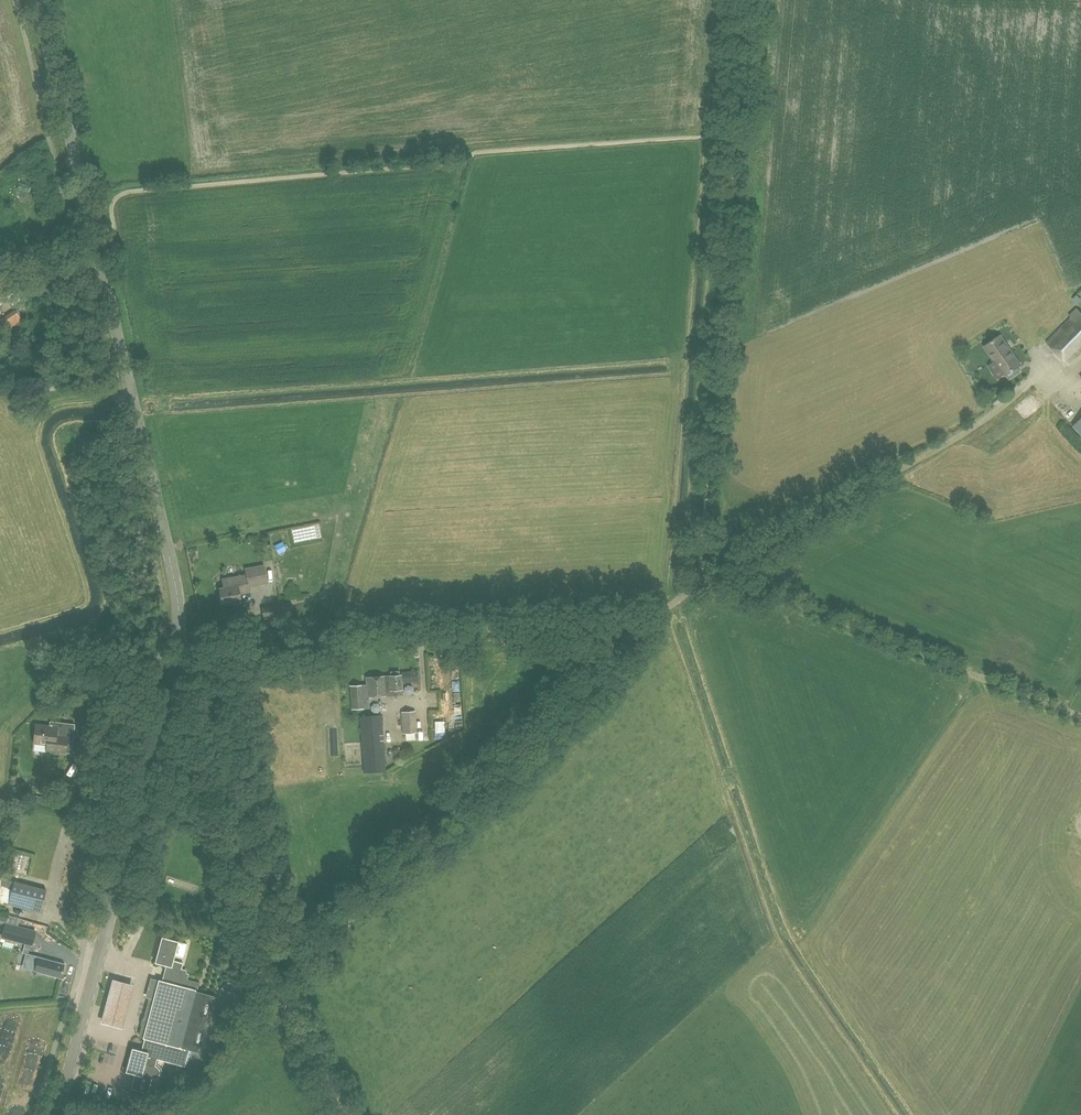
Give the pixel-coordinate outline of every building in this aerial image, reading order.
[(21,318),(14,309),(0,320),(0,321),(6,329),(21,318)] [(1046,342),(1068,365),(1080,352),(1080,314),(1076,309),(1069,315),(1071,317),(1046,342)] [(1054,316),(1050,321),(1057,326),(1061,322),(1054,316)] [(991,353),(996,361),(1011,351),(1001,336),(985,347),(990,354),(991,353)] [(1021,366),(1011,351),(996,361),(1006,376),(1009,380),(1020,372),(1018,368),(1021,366)] [(282,556),(286,564),(295,559),(291,551),(282,556)] [(246,574),(242,575),(245,593),(250,592),(249,586),(267,583),(264,565),(245,568),(246,574)] [(245,593),(242,575),(222,578),(224,587),(219,588),(222,604),(241,601),(240,593),(245,593)] [(391,675),(381,676),(382,696),(387,695),(387,689),(390,689),(390,696),(403,695),(401,675),(399,675),(399,671),(391,672),(391,675)] [(382,696),(381,676),(366,677),(366,684),(350,685),(352,709),(368,708),(367,697),(382,696)] [(417,733),(415,711),(402,712),(403,734),(417,733)] [(385,771),(381,715),(360,716),(364,773),(385,771)] [(50,720),(49,726),(36,724),(34,743),(47,745),(47,750),(71,753),(75,723),(50,720)] [(441,738),(451,737),(450,726),(441,727),(441,738)] [(100,748),(87,747),(86,755),(99,756),(100,748)] [(15,881),(8,904),(40,913),(46,889),(15,881)] [(25,946),(29,933),(0,925),(0,939),(25,946)] [(167,982),(198,990),(202,972),(187,967),(187,970),(181,969),(183,963),(173,960),(178,941),(162,937),(155,962),(171,967),(167,982)] [(183,947),(179,961),(190,964),(193,950),(183,947)] [(26,956),(24,968),(32,970),(35,958),(26,956)] [(35,970),(61,977),(64,964),(39,957),(35,970)] [(121,1026),(133,982),(111,976),(100,1021),(121,1026)] [(204,1034),(214,995),(197,991),(198,990),(167,982),(151,977),(146,996),(153,998),(142,1038),(145,1039),(144,1041),(179,1050),(180,1047),(199,1052),(204,1034)] [(158,1067),(157,1066),(155,1065),(157,1059),(176,1064),(179,1050),(144,1041),(141,1050),(132,1048),(126,1071),(135,1074),(131,1089),(148,1093),(152,1078),(154,1078),(155,1078),(157,1077),(158,1076),(159,1075),(160,1073),(160,1072),(160,1070),(159,1068),(158,1067)] [(110,1072),(97,1074),(100,1087),(109,1086),(108,1080),(112,1080),(110,1072)]
